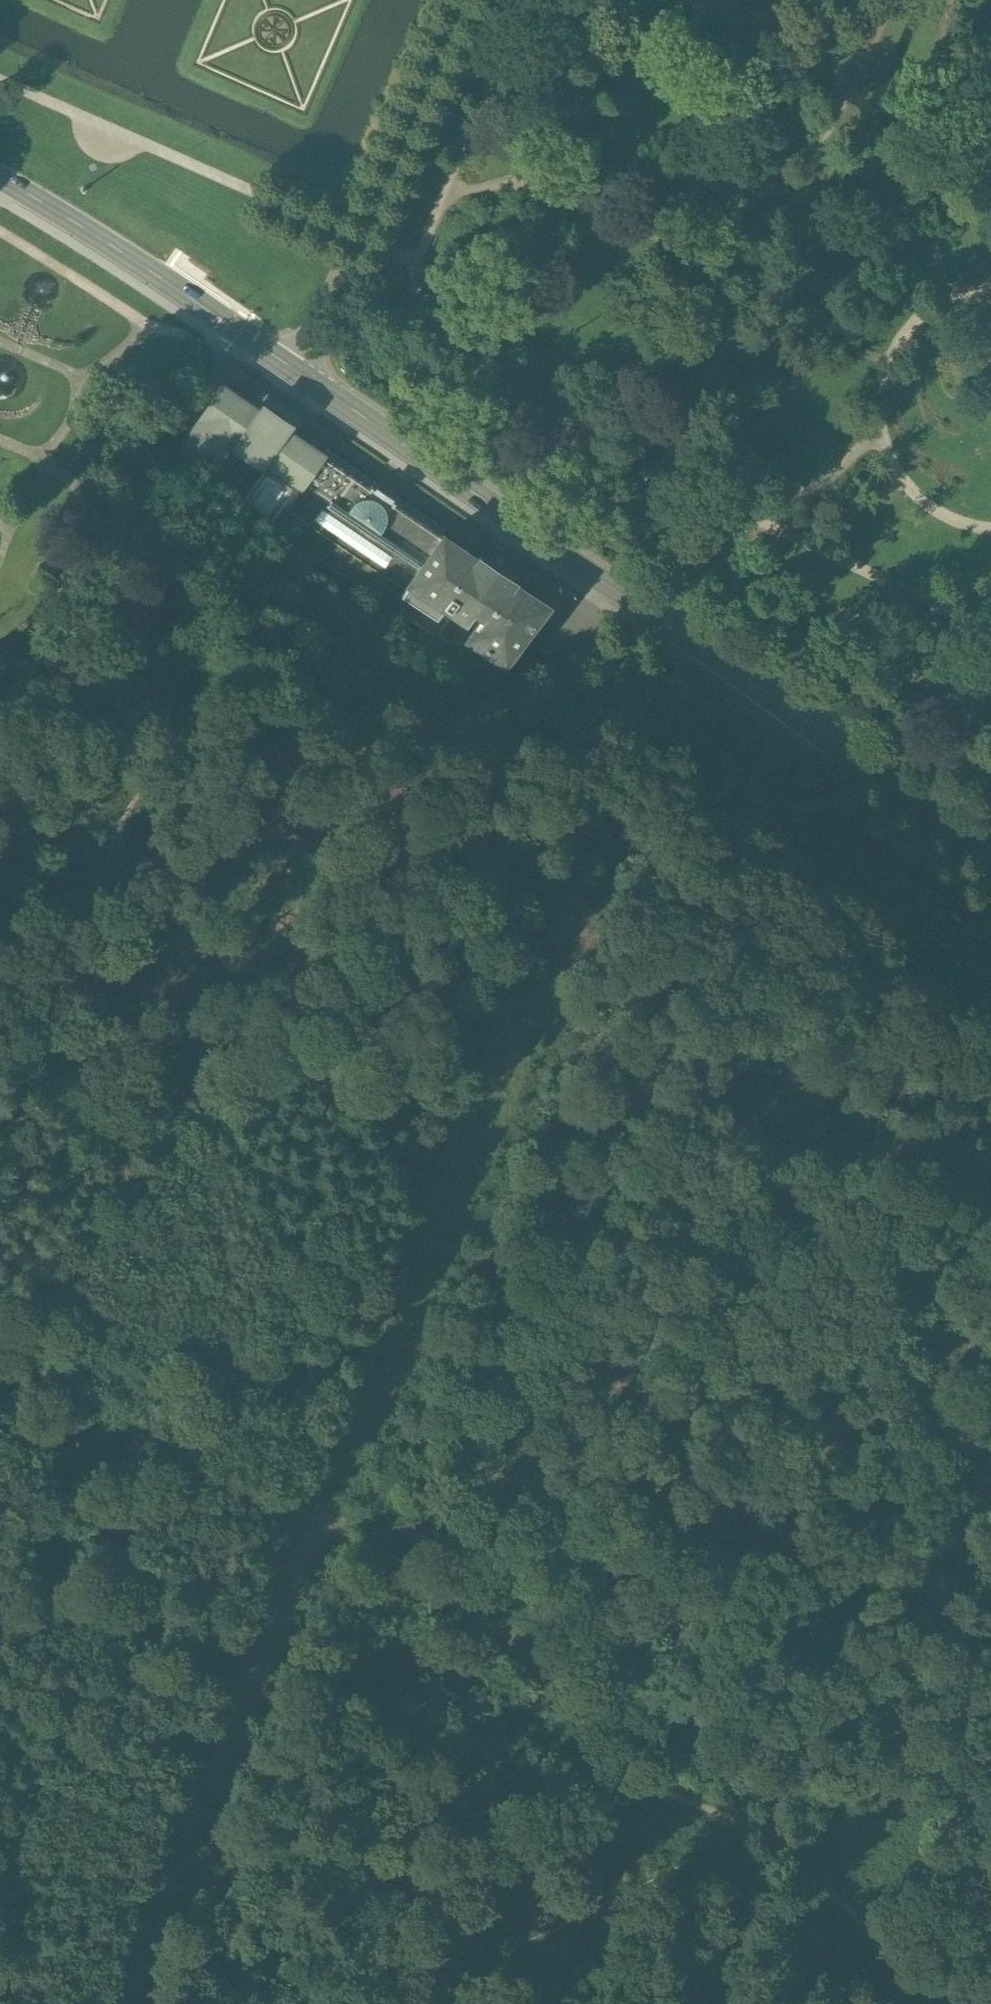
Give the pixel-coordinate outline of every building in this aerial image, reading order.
[(352,477),(343,472),(344,472),(342,471),(334,465),(333,464),(325,459),(323,458),(324,456),(288,431),(291,426),(264,407),(260,413),(224,388),(210,407),(175,459),(207,481),(234,442),(238,445),(234,450),(262,469),(265,464),(269,467),(241,508),(268,526),(398,614),(399,614),(437,640),(448,624),(440,619),(447,610),(448,609),(452,611),(450,613),(453,615),(453,614),(467,623),(466,624),(469,626),(471,623),(476,614),(486,621),(472,641),(471,641),(469,644),(472,645),(490,657),(505,667),(504,668),(507,669),(509,667),(516,656),(517,656),(539,622),(546,611),(547,612),(549,609),(546,607),(513,585),(514,583),(480,559),(479,562),(446,539),(443,537),(442,539),(441,537),(440,538),(432,533),(433,532),(431,531),(431,532),(423,526),(422,525),(414,520),(414,519),(412,518),(412,519),(404,513),(403,512),(395,507),(396,505),(396,504),(395,503),(394,504),(392,502),(392,500),(391,499),(379,492),(379,491),(378,490),(378,491),(377,490),(376,492),(373,490),(374,489),(372,488),(372,489),(372,488),(370,490),(362,485),(363,484),(361,483),(361,484),(353,478),(352,477)] [(467,623),(453,614),(453,615),(450,613),(452,611),(448,609),(447,610),(440,619),(448,624),(437,640),(462,657),(463,655),(482,668),(490,657),(472,645),(469,644),(471,641),(472,641),(486,621),(476,614),(471,623),(469,626),(466,624),(467,623)]
